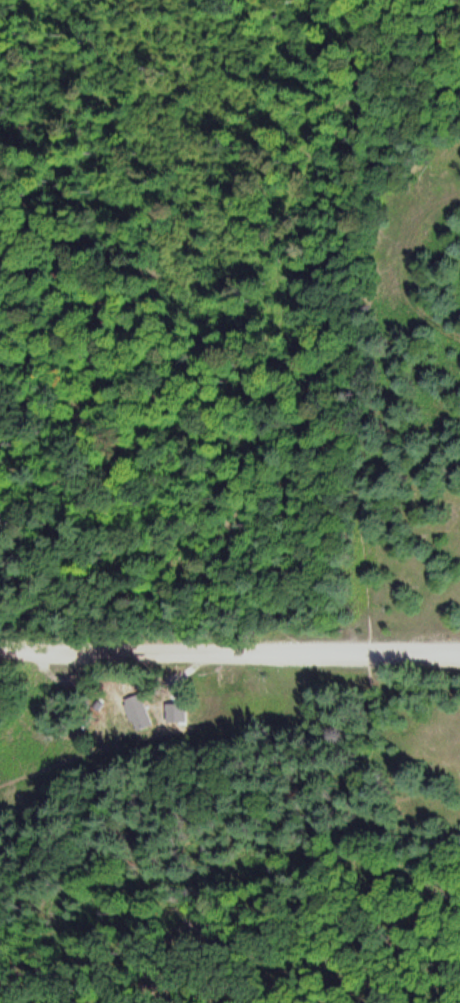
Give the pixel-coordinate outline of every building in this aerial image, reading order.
[(137,732),(153,724),(144,706),(128,714),(137,732)]
